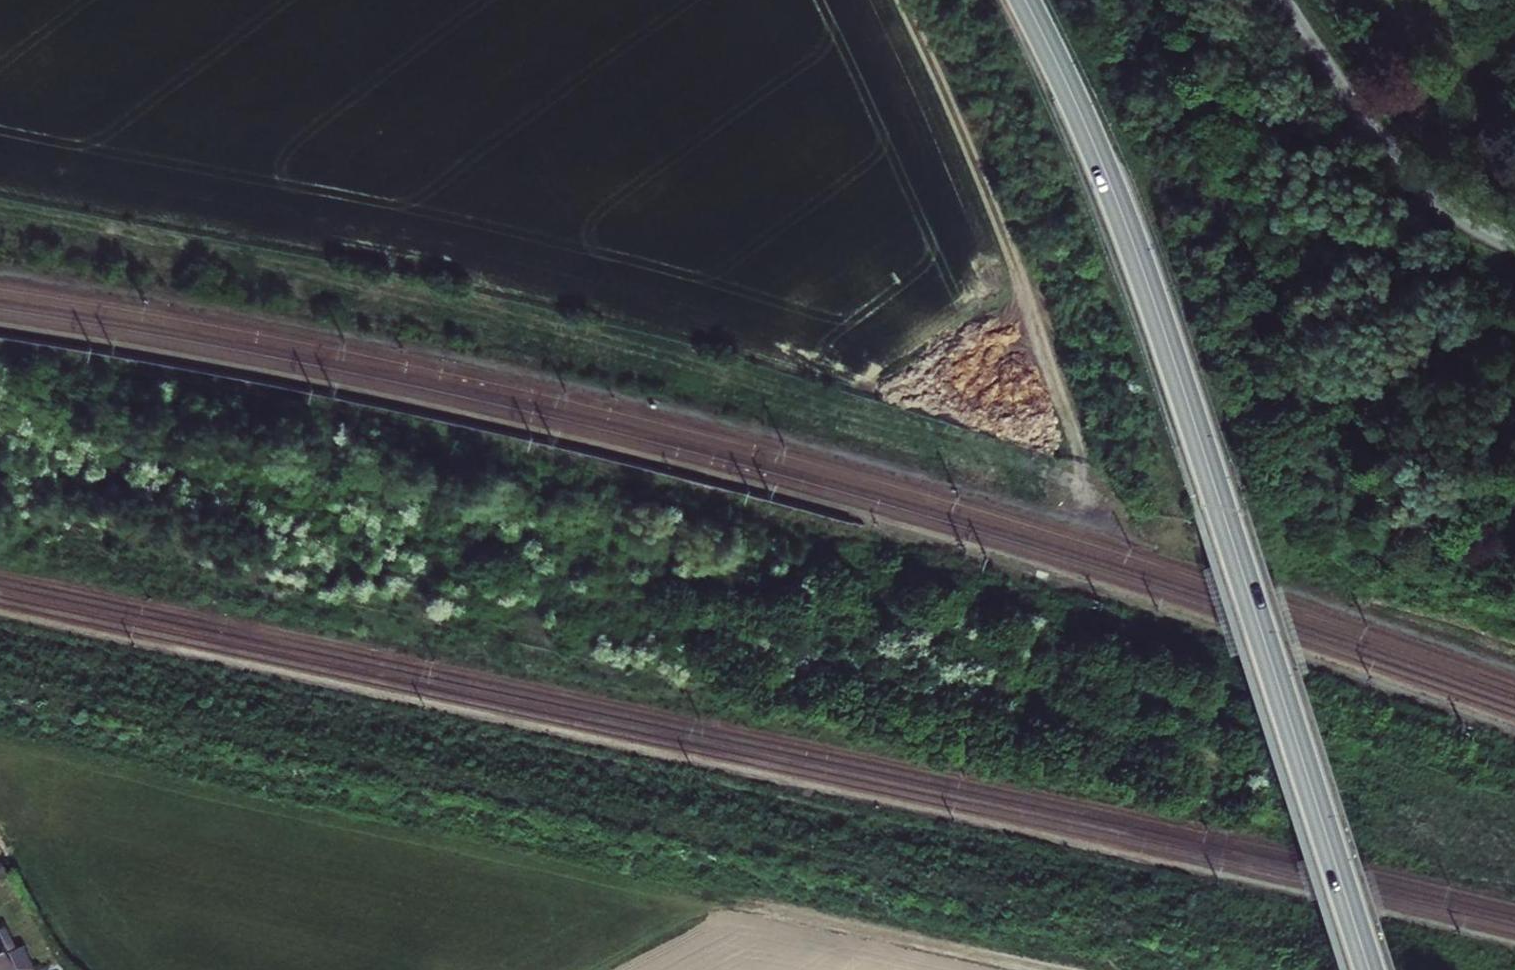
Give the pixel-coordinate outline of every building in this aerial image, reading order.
[(0,931),(0,934),(17,969),(33,969),(34,969),(23,947),(16,950),(5,928),(0,931)] [(0,934),(0,969),(17,969),(0,934)]
